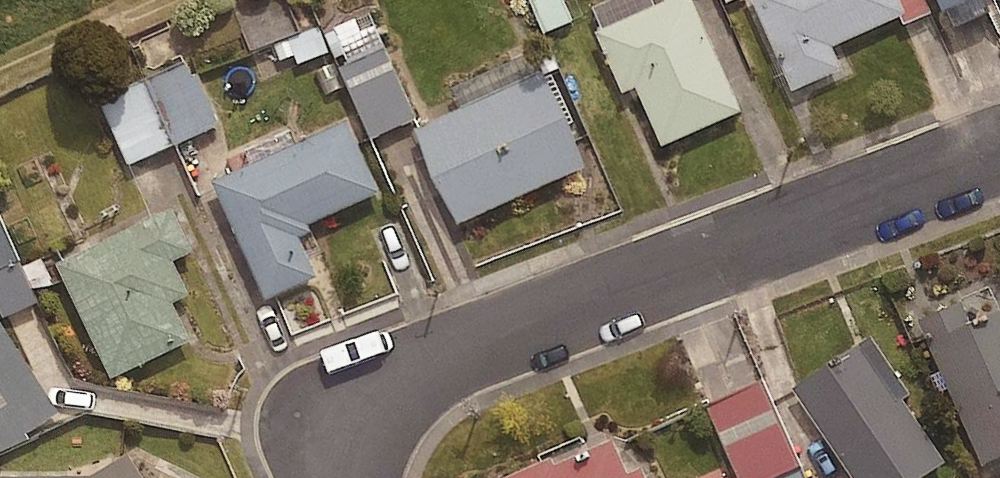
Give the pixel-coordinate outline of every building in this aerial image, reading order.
[(564,0),(532,0),(546,33),(573,22),(564,0)] [(596,32),(622,92),(635,86),(662,145),(741,110),(692,0),(668,0),(596,32)] [(792,90),(841,68),(831,45),(905,12),(899,0),(751,0),(792,90)] [(943,12),(970,0),(938,0),(943,12)] [(299,67),(335,51),(375,138),(417,119),(368,14),(326,33),(323,26),(274,49),(281,64),(294,57),(299,67)] [(133,167),(221,125),(190,61),(102,102),(133,167)] [(541,71),(414,127),(457,223),(584,166),(541,71)] [(347,121),(212,181),(265,299),(315,277),(297,237),(310,232),(307,224),(379,192),(347,121)] [(171,208),(55,263),(110,377),(188,340),(170,302),(188,294),(172,260),(192,251),(171,208)] [(25,267),(0,213),(0,299),(9,317),(41,302),(37,294),(56,285),(43,258),(25,267)] [(933,345),(987,467),(999,461),(999,315),(933,345)] [(0,321),(0,391),(32,371),(0,321)] [(797,391),(856,477),(930,477),(948,466),(866,344),(797,391)] [(711,409),(743,477),(809,477),(766,384),(711,409)] [(515,477),(651,477),(647,469),(632,475),(617,441),(559,468),(555,460),(515,477)] [(0,476),(0,477),(142,477),(127,453),(90,476),(0,476)]
